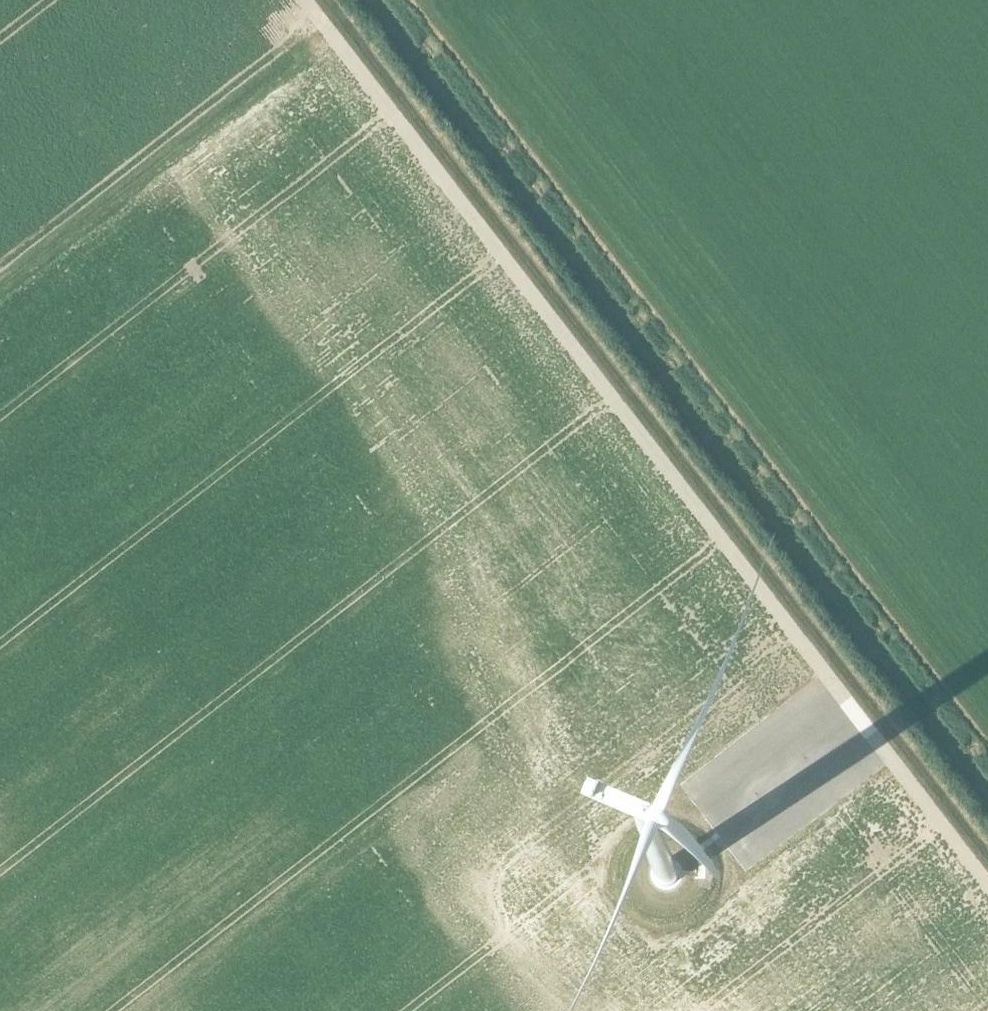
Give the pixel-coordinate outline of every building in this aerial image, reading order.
[(679,876),(679,874),(678,872),(678,871),(677,869),(676,867),(675,866),(674,865),(672,863),(670,863),(668,862),(667,862),(665,862),(663,863),(661,864),(659,865),(658,866),(657,867),(656,869),(655,871),(655,872),(654,874),(655,876),(655,878),(656,880),(657,881),(658,883),(659,884),(661,885),(663,886),(665,886),(667,886),(668,886),(670,886),(672,885),(674,884),(675,883),(676,881),(677,880),(678,878),(679,876)]
